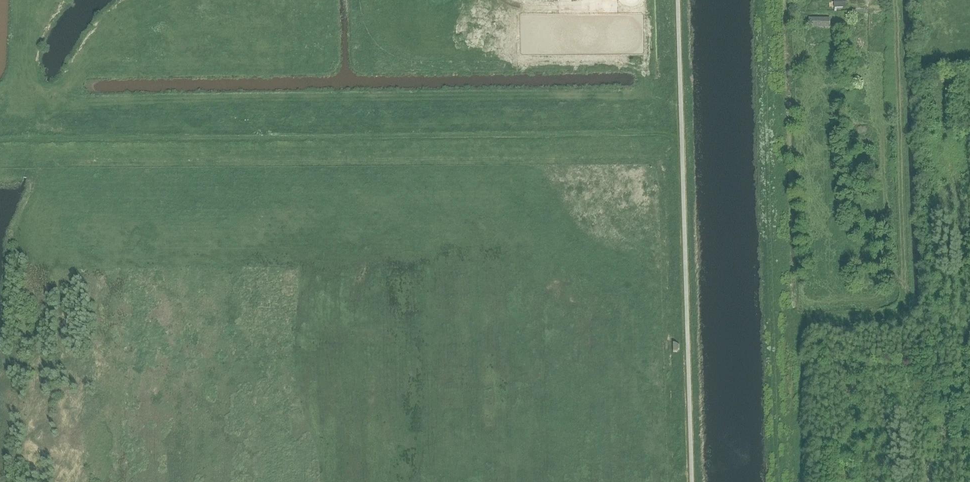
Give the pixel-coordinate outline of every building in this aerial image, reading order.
[(834,8),(846,8),(846,0),(834,0),(834,8)] [(809,19),(809,28),(830,29),(830,19),(809,19)]
